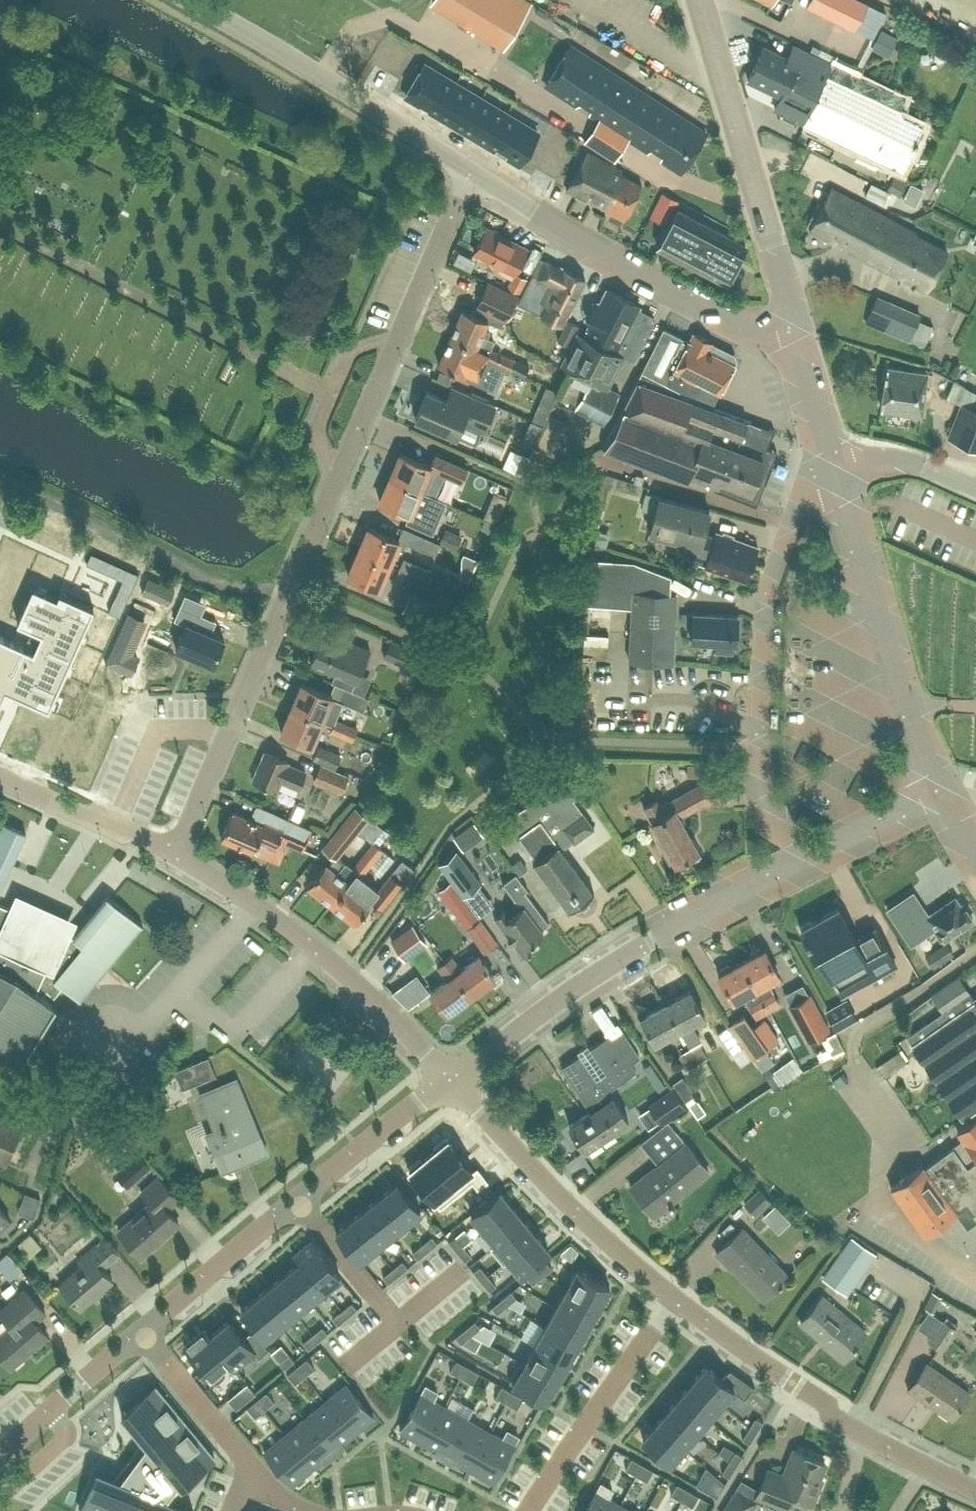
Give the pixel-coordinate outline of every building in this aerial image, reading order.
[(480,25),(509,43),(534,2),(531,0),(440,0),(480,25)] [(834,0),(808,0),(803,10),(824,20),(834,0)] [(907,12),(957,38),(970,13),(944,0),(914,0),(907,12)] [(644,92),(570,45),(546,82),(619,131),(644,92)] [(899,168),(920,124),(893,111),(900,97),(857,76),(838,67),(792,45),(787,56),(762,45),(747,79),(780,94),(774,108),(783,112),(791,110),(794,118),(899,168)] [(838,67),(857,76),(861,66),(842,57),(838,67)] [(462,86),(431,67),(412,98),(443,117),(460,90),(462,86)] [(469,96),(460,90),(443,117),(469,132),(487,101),(472,92),(469,96)] [(665,161),(685,173),(710,135),(644,92),(619,131),(652,152),(657,148),(667,154),(665,161)] [(487,101),(469,132),(495,148),(511,121),(501,115),(503,111),(487,101)] [(511,121),(495,148),(526,166),(544,136),(513,117),(511,121)] [(623,219),(641,184),(620,173),(622,169),(586,151),(567,189),(593,202),(600,199),(607,203),(603,209),(623,219)] [(864,198),(884,206),(889,193),(869,185),(864,198)] [(864,258),(886,217),(831,187),(809,229),(833,242),(838,237),(848,242),(847,249),(864,258)] [(724,282),(744,244),(676,208),(656,246),(724,282)] [(946,251),(914,234),(915,232),(886,217),(864,258),(901,278),(905,273),(915,279),(913,285),(925,291),(946,251)] [(514,271),(514,270),(526,247),(498,233),(496,236),(484,230),(473,251),(513,271),(514,271)] [(517,301),(510,315),(520,319),(526,306),(537,311),(542,300),(547,302),(541,313),(561,323),(584,277),(565,267),(564,268),(546,259),(545,260),(539,257),(518,301),(517,301)] [(527,277),(519,273),(514,271),(507,286),(519,292),(527,277)] [(496,363),(500,353),(489,347),(493,339),(487,337),(489,331),(483,328),(488,319),(502,326),(517,294),(487,280),(472,312),(462,307),(449,336),(488,353),(485,358),(496,363)] [(614,370),(643,313),(636,309),(638,305),(606,289),(582,335),(577,332),(561,363),(573,369),(557,399),(602,422),(618,392),(606,386),(614,370)] [(876,295),(865,322),(907,339),(919,313),(876,295)] [(567,319),(557,340),(567,345),(577,324),(567,319)] [(640,370),(677,389),(682,380),(692,385),(695,379),(718,391),(733,363),(707,350),(711,342),(692,332),(688,340),(662,327),(640,370)] [(483,361),(485,358),(488,353),(449,336),(437,364),(452,371),(474,379),(483,361)] [(500,353),(496,363),(495,367),(507,372),(509,368),(513,358),(500,353)] [(513,358),(509,368),(523,374),(528,364),(513,358)] [(920,414),(926,372),(886,366),(880,408),(920,414)] [(707,405),(677,389),(640,370),(600,447),(685,479),(688,471),(716,482),(717,478),(726,481),(722,489),(745,498),(755,493),(768,461),(764,451),(742,442),(750,421),(707,405)] [(494,403),(451,384),(445,398),(426,389),(414,417),(455,434),(461,420),(483,429),(494,403)] [(947,436),(975,447),(975,391),(967,386),(960,403),(947,436)] [(521,441),(533,446),(542,425),(531,420),(521,441)] [(515,473),(520,453),(505,449),(500,469),(515,473)] [(400,452),(389,476),(442,500),(442,499),(425,492),(435,470),(461,482),(468,467),(440,455),(434,469),(429,467),(430,464),(400,452)] [(442,500),(389,476),(378,502),(408,514),(405,521),(432,533),(447,500),(442,498),(442,499),(442,500)] [(708,509),(644,492),(640,511),(653,515),(648,531),(695,544),(690,558),(745,577),(756,544),(717,530),(715,536),(702,531),(708,509)] [(483,514),(495,520),(500,508),(488,502),(483,514)] [(356,550),(389,564),(399,539),(367,525),(356,550)] [(414,531),(409,542),(435,553),(440,542),(414,531)] [(378,589),(389,564),(356,550),(345,574),(378,589)] [(120,615),(139,573),(90,551),(85,562),(123,578),(109,610),(120,615)] [(398,568),(411,573),(422,577),(426,567),(403,556),(398,568)] [(587,604),(599,605),(630,606),(628,635),(627,659),(645,660),(645,659),(671,660),(675,592),(670,592),(670,573),(635,561),(601,559),(590,558),(587,604)] [(406,584),(411,573),(398,568),(394,579),(406,584)] [(148,577),(142,592),(168,603),(174,588),(148,577)] [(23,645),(5,688),(13,691),(22,695),(48,707),(49,704),(53,695),(64,671),(68,662),(79,638),(83,629),(93,606),(65,593),(60,591),(59,591),(57,596),(44,590),(35,586),(32,585),(17,620),(41,631),(37,640),(33,649),(23,645)] [(405,603),(402,609),(435,624),(442,609),(429,603),(409,594),(405,603)] [(210,666),(223,638),(206,630),(214,612),(183,598),(177,610),(187,615),(173,645),(199,657),(198,660),(210,666)] [(735,644),(737,614),(703,612),(703,614),(693,613),(692,627),(691,642),(702,642),(714,643),(713,650),(731,651),(731,644),(735,644)] [(127,655),(143,621),(126,613),(103,664),(129,676),(136,659),(127,655)] [(5,688),(23,645),(0,634),(0,700),(5,688)] [(342,686),(352,690),(369,649),(351,641),(348,648),(320,636),(310,660),(335,670),(330,681),(341,686),(342,686)] [(424,674),(431,656),(389,638),(382,656),(424,674)] [(336,699),(330,697),(332,694),(301,681),(291,706),(321,719),(321,720),(331,724),(332,724),(354,733),(357,726),(334,717),(341,702),(363,710),(368,697),(351,690),(352,690),(342,686),(341,686),(336,699)] [(945,699),(945,710),(975,711),(975,700),(945,699)] [(310,745),(321,720),(321,719),(291,706),(280,732),(310,745)] [(351,740),(354,733),(332,724),(331,724),(329,730),(351,740)] [(334,768),(341,753),(317,743),(311,758),(334,768)] [(297,787),(304,770),(286,762),(287,760),(264,750),(252,778),(277,789),(280,780),(297,787)] [(341,792),(348,774),(319,762),(311,780),(341,792)] [(684,764),(683,778),(700,779),(701,765),(684,764)] [(568,777),(505,816),(536,858),(532,861),(567,910),(593,891),(592,890),(592,891),(561,848),(572,840),(572,841),(593,826),(573,798),(580,792),(568,777)] [(678,815),(704,801),(719,800),(718,782),(698,783),(660,803),(657,797),(643,805),(674,862),(685,856),(687,860),(700,853),(678,815)] [(355,805),(332,834),(346,846),(369,816),(355,805)] [(310,828),(288,818),(288,817),(268,809),(263,823),(231,810),(220,836),(252,850),(256,840),(275,848),(282,834),(304,843),(310,828)] [(25,832),(0,821),(0,888),(25,832)] [(395,847),(400,841),(392,835),(387,840),(395,847)] [(373,840),(362,854),(364,856),(371,862),(381,849),(382,848),(377,843),(373,840)] [(456,849),(438,862),(462,894),(479,882),(456,849)] [(362,854),(351,868),(355,871),(360,875),(371,862),(364,856),(362,854)] [(376,888),(369,897),(372,899),(371,900),(382,908),(412,869),(400,859),(377,888),(376,888)] [(325,863),(308,885),(331,903),(348,881),(355,871),(351,868),(344,863),(337,872),(325,863)] [(348,881),(331,903),(355,921),(371,900),(372,899),(369,897),(376,888),(366,880),(360,875),(355,871),(348,881)] [(504,908),(493,916),(522,956),(534,947),(529,941),(542,931),(540,928),(547,923),(548,922),(525,890),(527,888),(515,872),(502,882),(514,898),(515,897),(521,905),(509,914),(504,908)] [(497,906),(479,882),(462,894),(479,919),(497,906)] [(912,891),(887,908),(910,942),(935,926),(942,936),(971,917),(962,902),(958,904),(954,899),(928,916),(912,891)] [(19,1061),(55,1004),(41,993),(54,977),(79,998),(142,923),(106,893),(105,894),(106,895),(73,934),(0,903),(0,1052),(19,1061)] [(817,952),(831,978),(864,959),(874,977),(895,965),(874,928),(873,928),(875,932),(856,943),(851,933),(848,935),(843,926),(846,925),(836,908),(799,929),(805,939),(803,939),(806,945),(808,944),(814,954),(817,952)] [(484,951),(496,942),(479,919),(467,928),(484,951)] [(426,942),(411,923),(390,938),(405,958),(426,942)] [(932,966),(952,953),(945,941),(924,955),(932,966)] [(766,982),(778,975),(763,948),(761,949),(759,946),(750,951),(752,954),(741,960),(767,1009),(778,1003),(766,982)] [(445,961),(469,994),(494,976),(478,955),(460,968),(451,956),(445,961)] [(720,972),(717,974),(732,1000),(744,994),(756,1015),(767,1009),(741,960),(730,966),(728,963),(718,968),(720,972)] [(445,1012),(469,994),(445,961),(438,966),(446,978),(429,991),(445,1012)] [(973,998),(958,976),(931,994),(941,1010),(905,1034),(961,1117),(975,1107),(975,996),(973,998)] [(427,991),(417,977),(399,990),(409,1004),(427,991)] [(690,988),(664,1002),(678,1028),(688,1046),(698,1040),(689,1022),(704,1014),(690,988)] [(809,992),(788,1004),(807,1039),(828,1028),(809,992)] [(856,1018),(847,1000),(826,1012),(836,1029),(856,1018)] [(664,1002),(639,1016),(653,1042),(678,1028),(664,1002)] [(741,1014),(728,1024),(743,1045),(751,1057),(777,1038),(762,1017),(749,1026),(741,1014)] [(727,1024),(716,1032),(732,1053),(743,1045),(728,1024),(727,1024)] [(639,1056),(621,1030),(609,1037),(607,1034),(589,1046),(586,1042),(576,1049),(579,1053),(561,1065),(590,1108),(568,1123),(584,1148),(628,1119),(612,1096),(614,1094),(609,1087),(635,1070),(630,1062),(639,1056)] [(822,1039),(827,1047),(821,1050),(825,1057),(832,1054),(843,1048),(835,1031),(827,1035),(828,1036),(822,1039)] [(688,1047),(696,1061),(706,1056),(699,1042),(688,1047)] [(687,1066),(696,1061),(688,1047),(679,1052),(687,1066)] [(882,1077),(906,1061),(898,1049),(874,1065),(882,1077)] [(181,1088),(215,1074),(208,1055),(174,1069),(181,1088)] [(768,1064),(761,1069),(772,1086),(780,1080),(768,1064)] [(684,1100),(694,1093),(682,1075),(672,1082),(684,1100)] [(220,1169),(266,1149),(236,1077),(199,1093),(213,1127),(205,1131),(220,1169)] [(649,1105),(658,1119),(660,1121),(685,1104),(672,1086),(647,1103),(649,1105)] [(18,1124),(19,1122),(0,1114),(0,1154),(4,1156),(18,1124)] [(955,1129),(962,1139),(923,1166),(921,1163),(889,1186),(923,1233),(955,1211),(966,1226),(975,1219),(972,1213),(975,1210),(975,1114),(955,1129)] [(661,1124),(652,1131),(640,1141),(658,1163),(653,1167),(654,1169),(647,1175),(645,1172),(629,1185),(653,1214),(708,1170),(667,1119),(661,1124)] [(473,1169),(446,1136),(434,1146),(435,1148),(428,1154),(459,1191),(472,1180),(477,1186),(487,1178),(477,1166),(473,1169)] [(128,1186),(150,1165),(136,1151),(114,1171),(128,1186)] [(459,1191),(428,1154),(421,1160),(420,1157),(408,1168),(439,1207),(459,1191)] [(140,1255),(178,1222),(166,1209),(178,1198),(158,1176),(141,1192),(149,1201),(118,1229),(140,1255)] [(420,1209),(397,1180),(381,1193),(404,1221),(420,1209)] [(755,1213),(771,1200),(760,1187),(744,1201),(755,1213)] [(511,1204),(499,1189),(470,1212),(483,1228),(511,1204)] [(404,1221),(381,1193),(366,1205),(390,1234),(404,1221)] [(34,1219),(41,1200),(30,1196),(23,1215),(34,1219)] [(524,1219),(511,1204),(483,1228),(495,1242),(495,1243),(524,1219)] [(390,1234),(366,1205),(351,1217),(375,1246),(390,1234)] [(10,1219),(0,1208),(0,1227),(10,1219)] [(359,1259),(375,1246),(351,1217),(336,1230),(359,1259)] [(536,1234),(524,1219),(495,1243),(495,1242),(490,1246),(503,1262),(508,1258),(536,1234)] [(787,1273),(742,1227),(716,1252),(725,1262),(727,1260),(763,1297),(787,1273)] [(549,1249),(536,1234),(508,1258),(520,1273),(549,1249)] [(431,1235),(422,1243),(427,1249),(437,1241),(431,1235)] [(456,1250),(463,1244),(455,1235),(449,1240),(456,1250)] [(80,1307),(112,1279),(101,1266),(118,1253),(104,1236),(86,1251),(90,1255),(58,1282),(80,1307)] [(844,1291),(872,1251),(851,1237),(823,1276),(844,1291)] [(311,1239),(295,1252),(300,1259),(324,1287),(340,1275),(311,1239)] [(427,1249),(422,1243),(412,1251),(418,1257),(427,1249)] [(471,1254),(463,1244),(456,1250),(464,1259),(471,1254)] [(0,1260),(0,1275),(2,1281),(18,1276),(11,1257),(0,1260)] [(300,1259),(286,1271),(309,1300),(324,1287),(300,1259)] [(402,1259),(392,1267),(398,1274),(407,1266),(402,1259)] [(546,1260),(537,1268),(542,1275),(552,1267),(546,1260)] [(481,1279),(488,1274),(480,1264),(473,1270),(481,1279)] [(398,1274),(392,1267),(383,1275),(388,1281),(398,1274)] [(609,1285),(577,1267),(566,1286),(598,1304),(609,1285)] [(532,1283),(542,1275),(537,1268),(527,1276),(532,1283)] [(271,1283),(295,1312),(309,1300),(286,1271),(271,1283)] [(495,1284),(488,1274),(481,1279),(489,1289),(495,1284)] [(295,1312),(271,1283),(256,1295),(280,1324),(295,1312)] [(598,1304),(566,1286),(555,1305),(588,1323),(598,1304)] [(46,1335),(34,1320),(44,1312),(24,1288),(0,1308),(0,1313),(10,1325),(0,1334),(0,1355),(10,1366),(46,1335)] [(510,1290),(501,1298),(506,1304),(516,1296),(510,1290)] [(866,1331),(822,1294),(801,1319),(800,1320),(828,1344),(826,1346),(842,1360),(844,1357),(845,1358),(845,1357),(854,1346),(855,1347),(857,1344),(856,1343),(864,1335),(864,1334),(866,1331)] [(280,1324),(256,1295),(241,1308),(264,1337),(280,1324)] [(506,1304),(501,1298),(491,1306),(497,1312),(506,1304)] [(351,1301),(342,1309),(347,1315),(357,1307),(351,1301)] [(588,1323),(555,1305),(545,1324),(577,1342),(588,1323)] [(347,1315),(342,1309),(332,1316),(337,1323),(347,1315)] [(941,1349),(956,1328),(942,1318),(927,1339),(941,1349)] [(228,1319),(209,1334),(229,1359),(235,1366),(254,1350),(258,1356),(268,1348),(252,1328),(243,1336),(228,1319)] [(480,1326),(474,1319),(465,1327),(470,1334),(480,1326)] [(545,1324),(534,1343),(567,1361),(577,1342),(545,1324)] [(322,1325),(312,1333),(317,1339),(327,1332),(322,1325)] [(209,1334),(203,1327),(184,1344),(210,1375),(229,1359),(209,1334)] [(470,1334),(465,1327),(455,1335),(461,1342),(470,1334)] [(317,1339),(312,1333),(302,1341),(308,1347),(317,1339)] [(567,1361),(534,1343),(524,1362),(556,1380),(567,1361)] [(294,1359),(288,1352),(279,1360),(284,1367),(294,1359)] [(305,1358),(296,1365),(305,1376),(313,1369),(305,1358)] [(451,1371),(460,1376),(467,1364),(457,1359),(451,1371)] [(556,1380),(524,1362),(513,1381),(545,1399),(556,1380)] [(951,1417),(968,1391),(925,1362),(908,1388),(951,1417)] [(693,1378),(721,1402),(726,1395),(730,1398),(736,1391),(744,1397),(754,1385),(729,1367),(722,1376),(706,1363),(693,1378)] [(460,1376),(470,1381),(476,1369),(467,1364),(460,1376)] [(297,1383),(305,1376),(296,1365),(288,1372),(297,1383)] [(721,1402),(693,1378),(680,1392),(708,1416),(721,1402)] [(255,1391),(247,1381),(228,1397),(236,1407),(255,1391)] [(346,1383),(325,1400),(352,1433),(373,1416),(346,1383)] [(496,1396),(506,1401),(512,1390),(503,1384),(496,1396)] [(176,1480),(181,1484),(214,1456),(154,1385),(132,1402),(121,1412),(142,1438),(147,1443),(120,1479),(114,1476),(96,1469),(91,1482),(80,1509),(85,1510),(192,1510),(193,1508),(171,1499),(170,1499),(171,1496),(165,1493),(176,1480)] [(506,1401),(515,1407),(522,1395),(512,1390),(506,1401)] [(265,1409),(273,1402),(265,1391),(256,1398),(265,1409)] [(421,1391),(400,1428),(424,1441),(445,1404),(421,1391)] [(708,1416),(680,1392),(668,1407),(696,1431),(708,1416)] [(248,1405),(256,1416),(265,1409),(256,1398),(248,1405)] [(325,1400),(305,1416),(332,1449),(352,1433),(325,1400)] [(445,1404),(424,1441),(446,1454),(467,1417),(445,1404)] [(696,1431),(668,1407),(655,1422),(683,1446),(696,1431)] [(332,1449),(305,1416),(285,1433),(312,1466),(332,1449)] [(756,1431),(762,1420),(755,1416),(749,1426),(756,1431)] [(467,1417),(446,1454),(469,1467),(490,1429),(467,1417)] [(683,1446),(655,1422),(642,1437),(670,1461),(683,1446)] [(750,1441),(756,1431),(749,1426),(743,1437),(750,1441)] [(490,1429),(469,1467),(493,1480),(513,1442),(490,1429)] [(312,1466),(285,1433),(264,1450),(291,1483),(312,1466)] [(818,1476),(824,1460),(793,1448),(783,1474),(766,1468),(756,1494),(789,1507),(793,1495),(811,1502),(820,1477),(818,1476)] [(736,1464),(742,1454),(735,1450),(729,1460),(736,1464)] [(626,1469),(636,1474),(642,1462),(633,1457),(626,1469)] [(730,1474),(736,1464),(729,1460),(723,1470),(730,1474)] [(642,1462),(636,1474),(645,1479),(652,1467),(642,1462)] [(717,1495),(723,1485),(717,1481),(710,1491),(717,1495)] [(681,1499),(688,1487),(678,1482),(672,1494),(681,1499)] [(688,1487),(681,1499),(691,1505),(697,1493),(688,1487)] [(756,1500),(736,1487),(722,1510),(750,1510),(756,1500)] [(620,1501),(597,1488),(584,1510),(615,1510),(620,1501)] [(615,1510),(637,1510),(620,1501),(615,1510)]
